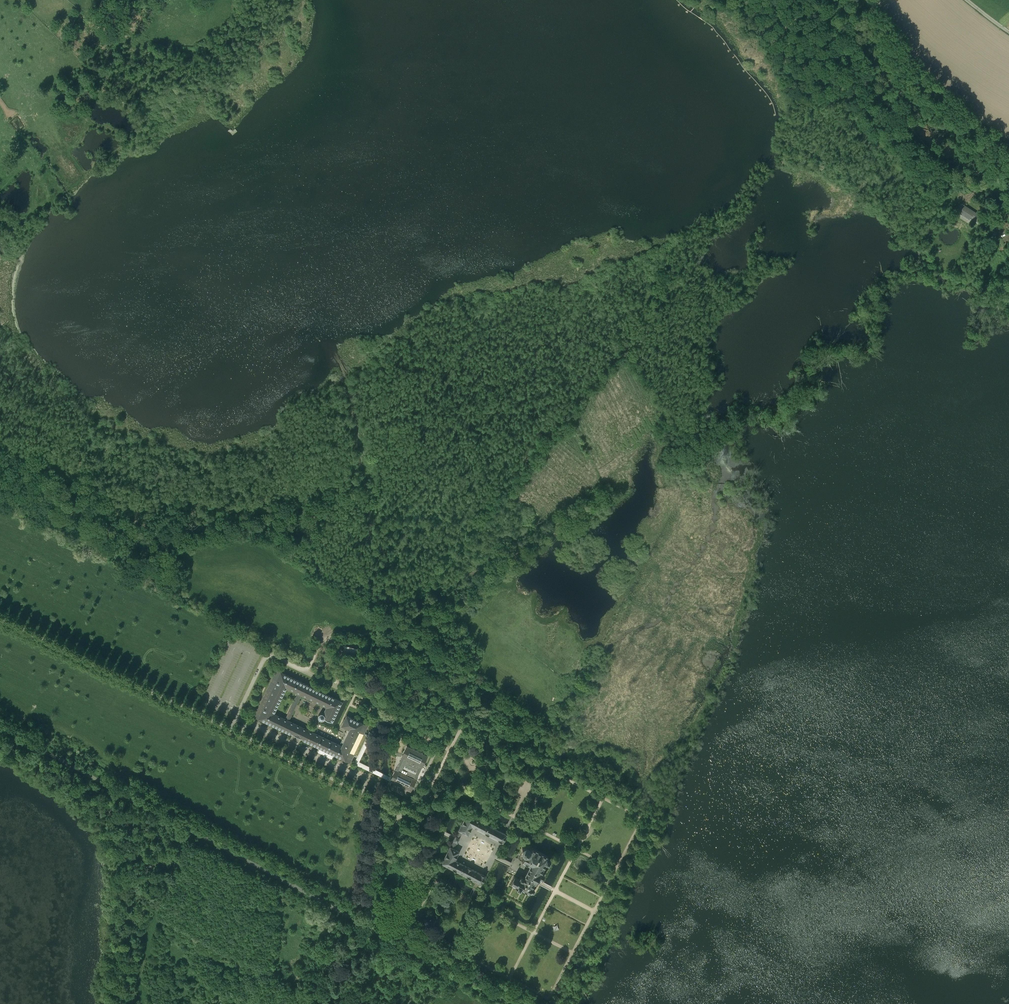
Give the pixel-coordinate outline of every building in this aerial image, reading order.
[(979,221),(982,217),(965,205),(963,208),(961,211),(960,213),(971,219),(972,218),(971,218),(972,217),(974,218),(974,217),(979,220),(979,221)] [(1001,221),(1000,226),(1008,229),(1008,223),(1001,221)] [(342,654),(358,659),(360,650),(345,646),(342,654)] [(324,719),(324,718),(325,719),(332,722),(333,722),(332,722),(342,702),(276,670),(254,717),(290,734),(291,733),(294,735),(297,727),(298,727),(297,727),(273,716),(274,713),(286,688),(287,686),(327,705),(326,708),(323,714),(321,713),(320,713),(318,715),(318,717),(318,719),(320,720),(322,720),(324,719)] [(287,686),(286,688),(297,694),(301,695),(326,708),(327,705),(287,686)] [(297,694),(285,719),(289,720),(301,695),(297,694)] [(285,719),(274,713),(273,716),(297,727),(298,727),(299,725),(289,720),(285,719)] [(302,740),(350,763),(353,755),(357,757),(357,758),(357,757),(358,754),(359,754),(360,751),(361,748),(362,748),(362,747),(363,745),(363,744),(364,742),(365,742),(365,741),(366,738),(366,739),(366,738),(368,735),(367,735),(364,733),(368,726),(346,716),(342,724),(350,728),(349,730),(342,746),(341,748),(304,730),(303,730),(300,738),(303,739),(302,740)] [(297,727),(294,735),(300,738),(303,730),(297,727)] [(339,745),(304,728),(303,730),(304,730),(341,748),(342,746),(339,745)] [(347,729),(339,745),(342,746),(349,730),(347,729)] [(369,731),(367,735),(368,735),(366,738),(366,739),(366,738),(365,741),(365,742),(364,742),(363,744),(363,745),(362,747),(362,748),(361,748),(360,751),(359,754),(358,754),(357,757),(357,758),(357,757),(354,764),(357,765),(359,762),(373,733),(369,731)] [(406,746),(402,754),(395,770),(390,781),(394,783),(390,789),(407,797),(415,782),(423,764),(427,756),(406,746)] [(394,770),(395,770),(402,754),(397,753),(394,770)] [(359,762),(357,765),(389,781),(391,777),(359,762)] [(426,766),(423,764),(415,782),(418,783),(419,779),(421,780),(425,770),(424,770),(426,766)] [(467,814),(458,830),(462,832),(467,835),(472,826),(503,842),(507,834),(467,814)] [(530,865),(523,877),(523,876),(522,876),(521,876),(520,876),(520,877),(519,878),(520,879),(514,876),(510,883),(515,885),(515,886),(521,889),(522,889),(529,892),(531,892),(533,892),(534,890),(533,888),(531,887),(534,882),(535,883),(538,877),(542,879),(544,874),(541,872),(546,863),(548,864),(550,860),(548,858),(548,857),(530,847),(529,847),(528,846),(527,846),(525,846),(524,846),(522,847),(522,849),(522,850),(522,851),(522,852),(525,854),(522,861),(530,865)] [(459,851),(453,849),(450,847),(441,863),(481,884),(485,876),(454,860),(459,851)]
